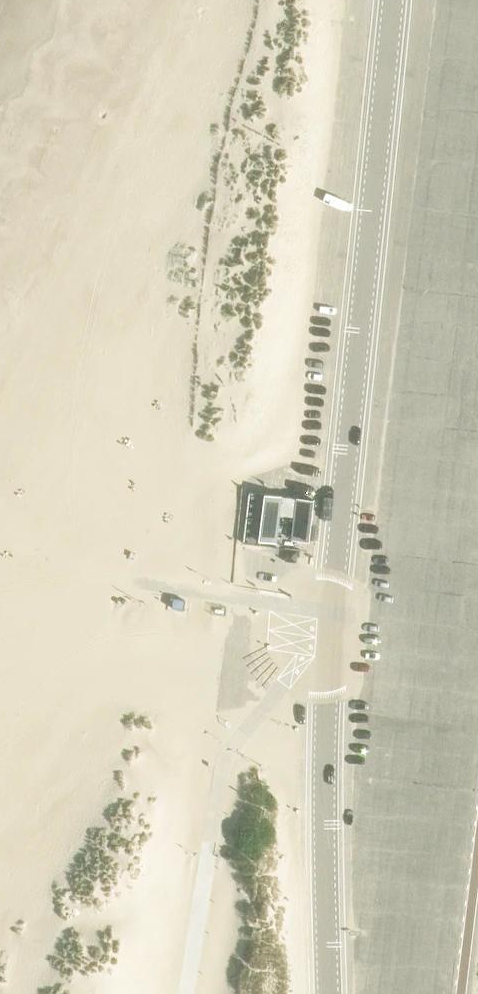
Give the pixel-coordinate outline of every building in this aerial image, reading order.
[(263,495),(258,541),(275,542),(278,514),(293,516),(291,539),(308,541),(312,499),(263,495)] [(184,600),(172,598),(171,608),(183,610),(184,600)] [(212,600),(210,612),(220,614),(221,602),(212,600)]
